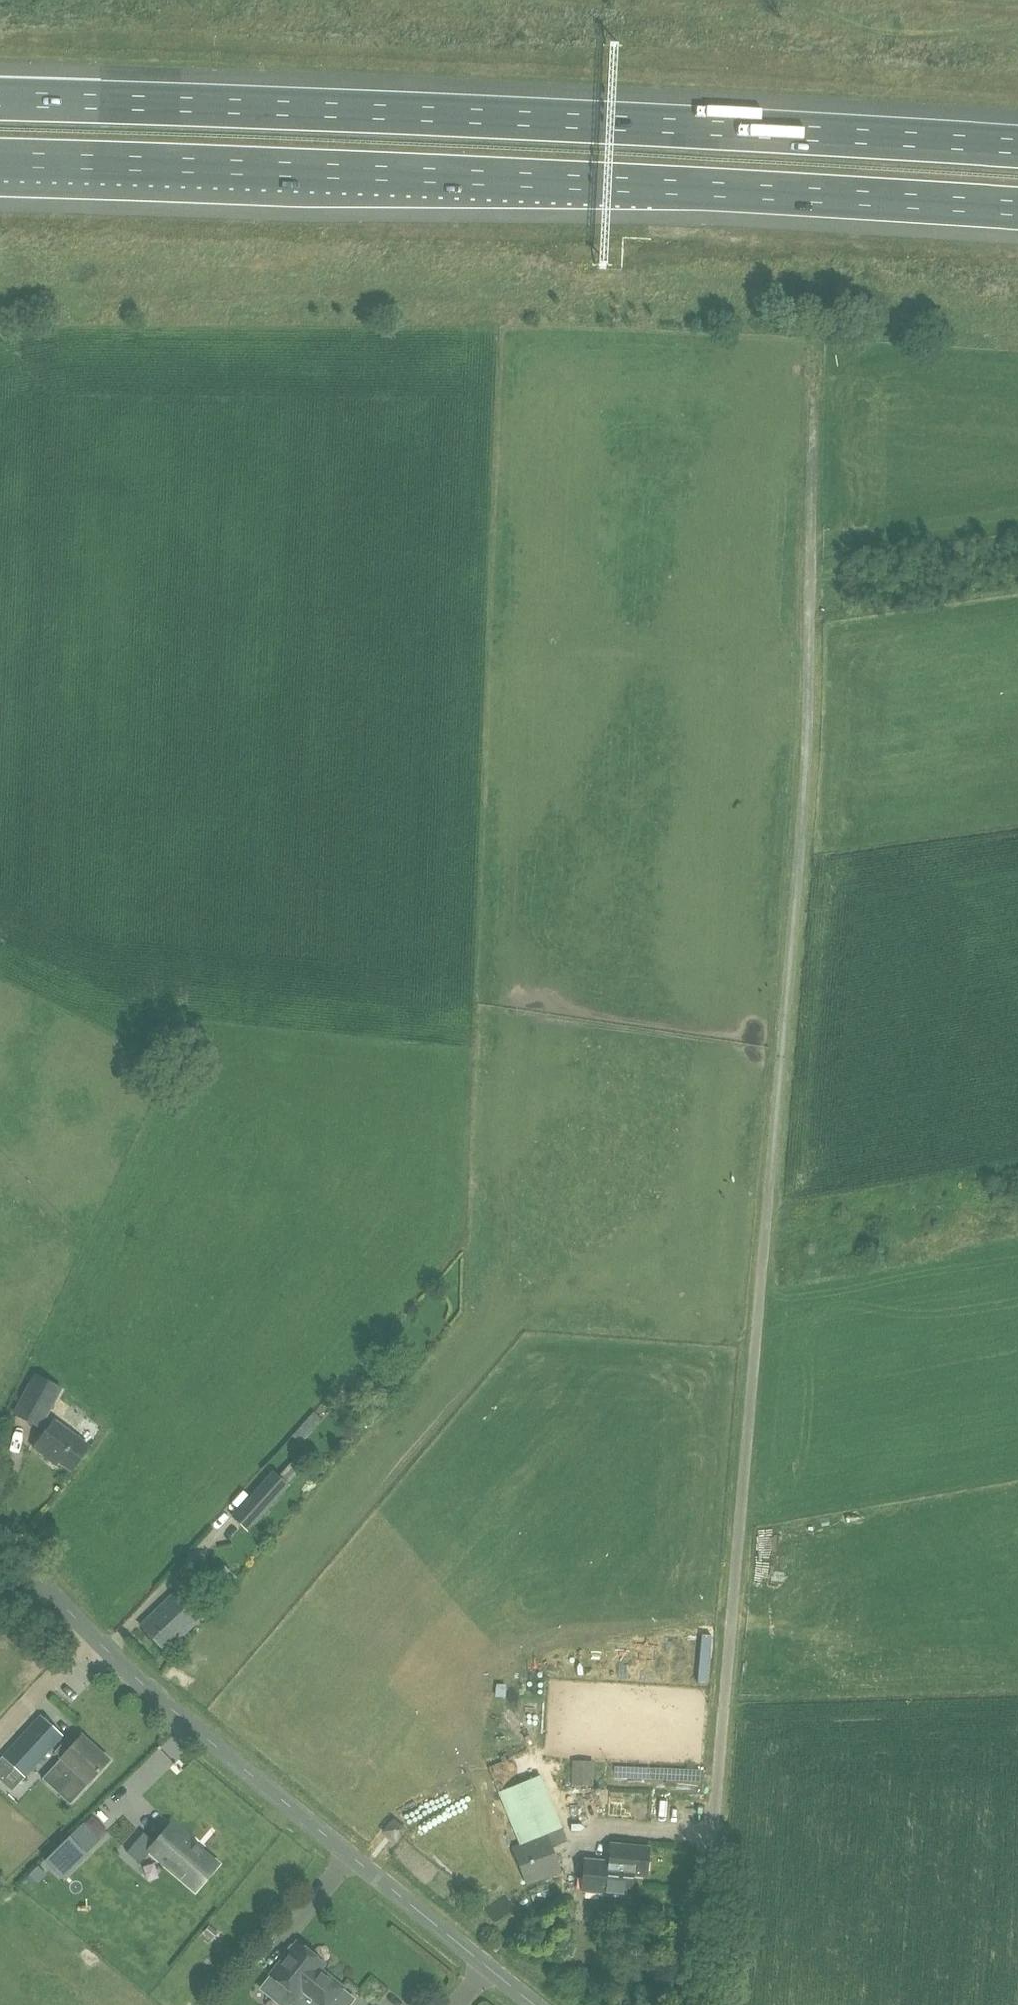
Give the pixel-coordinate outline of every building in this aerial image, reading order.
[(39,1427),(60,1388),(36,1375),(15,1413),(39,1427)] [(302,1444),(323,1420),(314,1412),(293,1436),(302,1444)] [(71,1471),(89,1448),(54,1421),(34,1448),(48,1459),(50,1456),(71,1471)] [(248,1531),(289,1487),(273,1473),(233,1517),(248,1531)] [(166,1652),(197,1621),(171,1594),(140,1625),(166,1652)] [(0,1760),(0,1776),(14,1788),(63,1735),(41,1715),(0,1760)] [(43,1779),(56,1790),(71,1804),(109,1761),(81,1735),(71,1747),(65,1741),(55,1752),(74,1769),(67,1777),(54,1766),(43,1779)] [(593,1786),(594,1761),(572,1760),(571,1785),(593,1786)] [(501,1792),(516,1834),(520,1843),(547,1833),(547,1834),(562,1827),(540,1778),(501,1792)] [(394,1839),(403,1830),(393,1822),(385,1831),(394,1839)] [(218,1864),(201,1850),(202,1849),(201,1848),(200,1849),(196,1846),(197,1845),(196,1843),(195,1844),(194,1843),(195,1842),(172,1823),(156,1843),(144,1832),(127,1852),(140,1864),(151,1851),(166,1865),(196,1890),(218,1864)] [(526,1883),(561,1871),(547,1834),(547,1833),(520,1843),(513,1846),(526,1883)] [(88,1855),(70,1836),(45,1860),(63,1879),(88,1855)] [(646,1875),(649,1847),(611,1844),(609,1861),(585,1859),(582,1890),(621,1894),(623,1873),(646,1875)] [(47,1875),(38,1866),(29,1874),(38,1883),(47,1875)] [(298,1942),(294,1947),(291,1944),(281,1957),(284,1959),(272,1974),(297,1995),(301,1990),(319,2004),(330,2004),(344,1988),(319,1968),(323,1963),(298,1942)]
